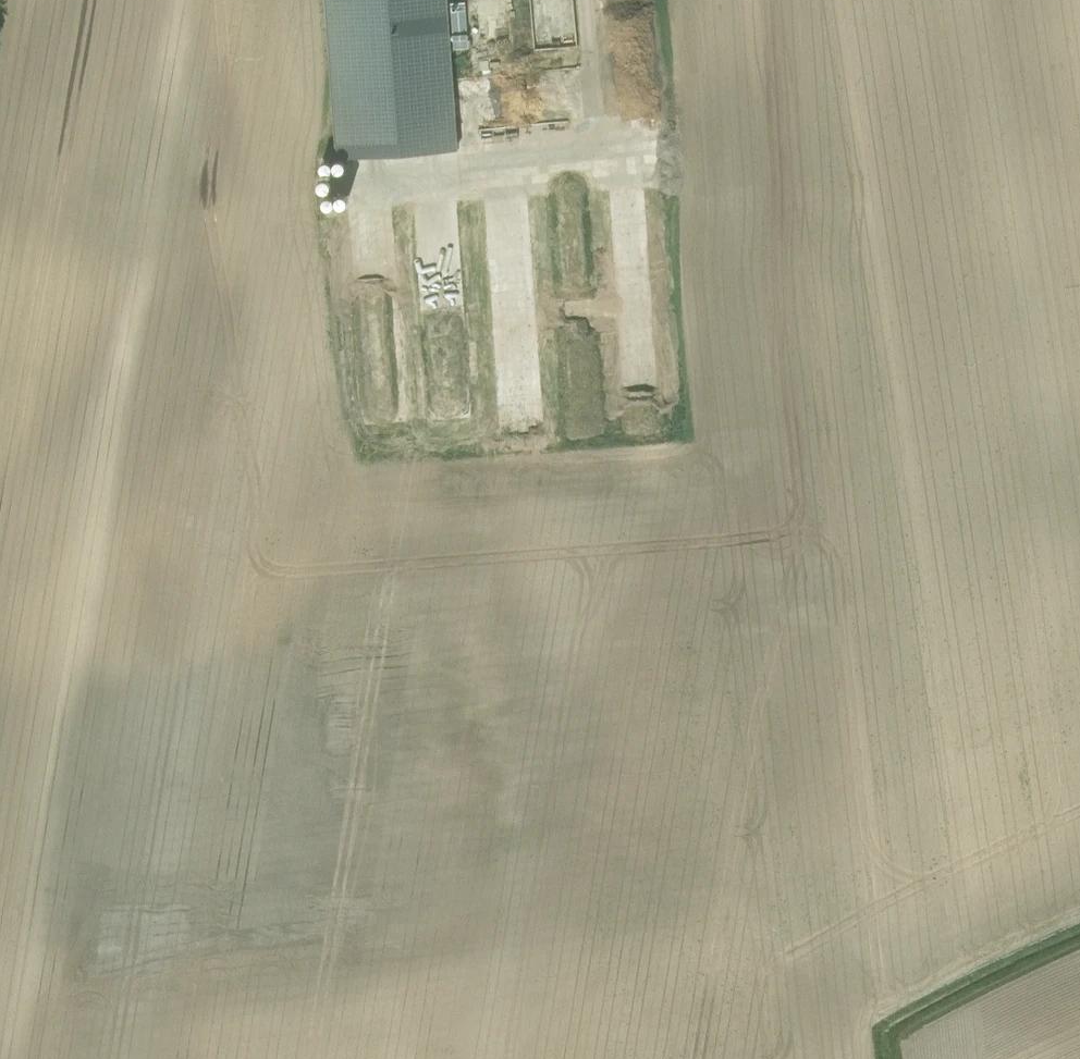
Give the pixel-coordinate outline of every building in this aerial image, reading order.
[(342,158),(457,149),(446,0),(331,0),(342,158)]
